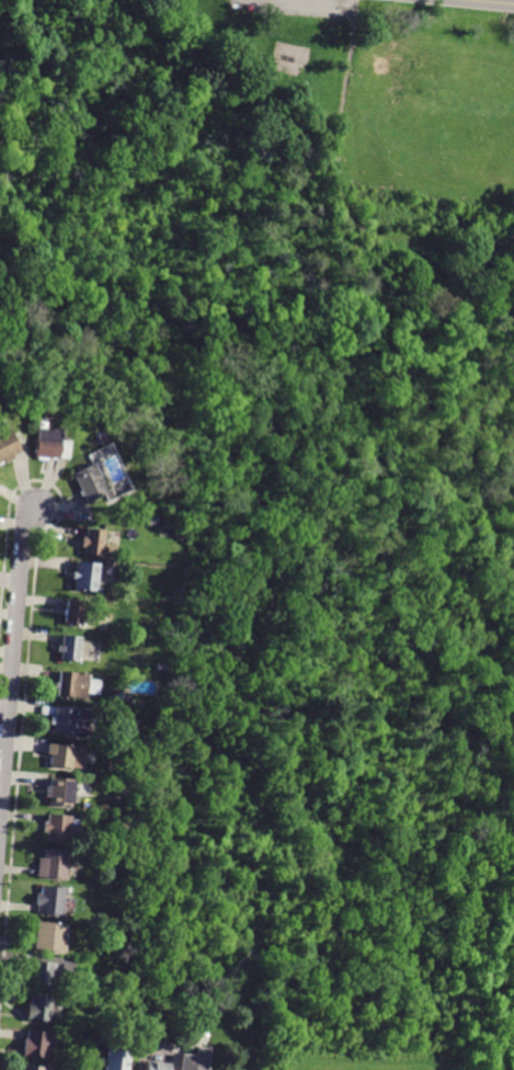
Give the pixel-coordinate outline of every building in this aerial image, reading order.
[(56,387),(48,386),(50,373),(58,375),(56,387)] [(4,462),(0,464),(0,432),(8,429),(12,435),(21,452),(13,456),(14,459),(5,465),(4,462)] [(60,430),(60,441),(69,441),(67,459),(35,457),(37,429),(60,430)] [(93,464),(107,491),(88,502),(73,475),(93,464)] [(105,530),(102,556),(83,555),(83,547),(80,547),(81,536),(85,537),(87,528),(105,530)] [(101,564),(98,592),(75,590),(76,579),(72,579),(73,572),(76,572),(77,561),(101,564)] [(68,600),(87,602),(84,627),(66,625),(66,615),(64,615),(64,608),(67,608),(68,600)] [(64,635),(81,637),(79,662),(61,660),(61,652),(58,651),(59,646),(62,646),(64,635)] [(59,672),(89,674),(89,679),(102,680),(101,695),(88,694),(88,698),(57,695),(57,688),(55,688),(56,682),(59,683),(59,672)] [(89,709),(87,733),(54,730),(54,725),(52,725),(52,717),(54,717),(55,706),(89,709)] [(49,743),(75,745),(75,751),(85,751),(83,769),(50,765),(50,754),(47,754),(48,743),(49,743)] [(53,777),(75,779),(72,806),(49,804),(49,797),(45,797),(46,786),(49,786),(50,777),(53,777)] [(48,815),(70,817),(68,843),(45,841),(46,832),(43,831),(44,822),(47,822),(48,815)] [(68,852),(66,879),(36,876),(38,858),(44,858),(44,850),(68,852)] [(65,888),(62,915),(37,913),(37,906),(35,906),(36,893),(41,893),(42,886),(65,888)] [(36,922),(67,924),(64,953),(34,949),(36,922)] [(50,964),(48,987),(31,986),(33,961),(50,964)] [(31,995),(52,997),(49,1022),(25,1020),(26,1003),(30,1003),(31,995)] [(27,1031),(48,1033),(46,1058),(22,1056),(24,1038),(26,1038),(27,1031)] [(212,1048),(209,1069),(180,1069),(182,1055),(195,1056),(195,1047),(208,1048),(212,1048)] [(130,1051),(129,1069),(105,1069),(107,1049),(130,1051)] [(173,1062),(172,1069),(147,1069),(148,1060),(172,1062),(173,1062)]
